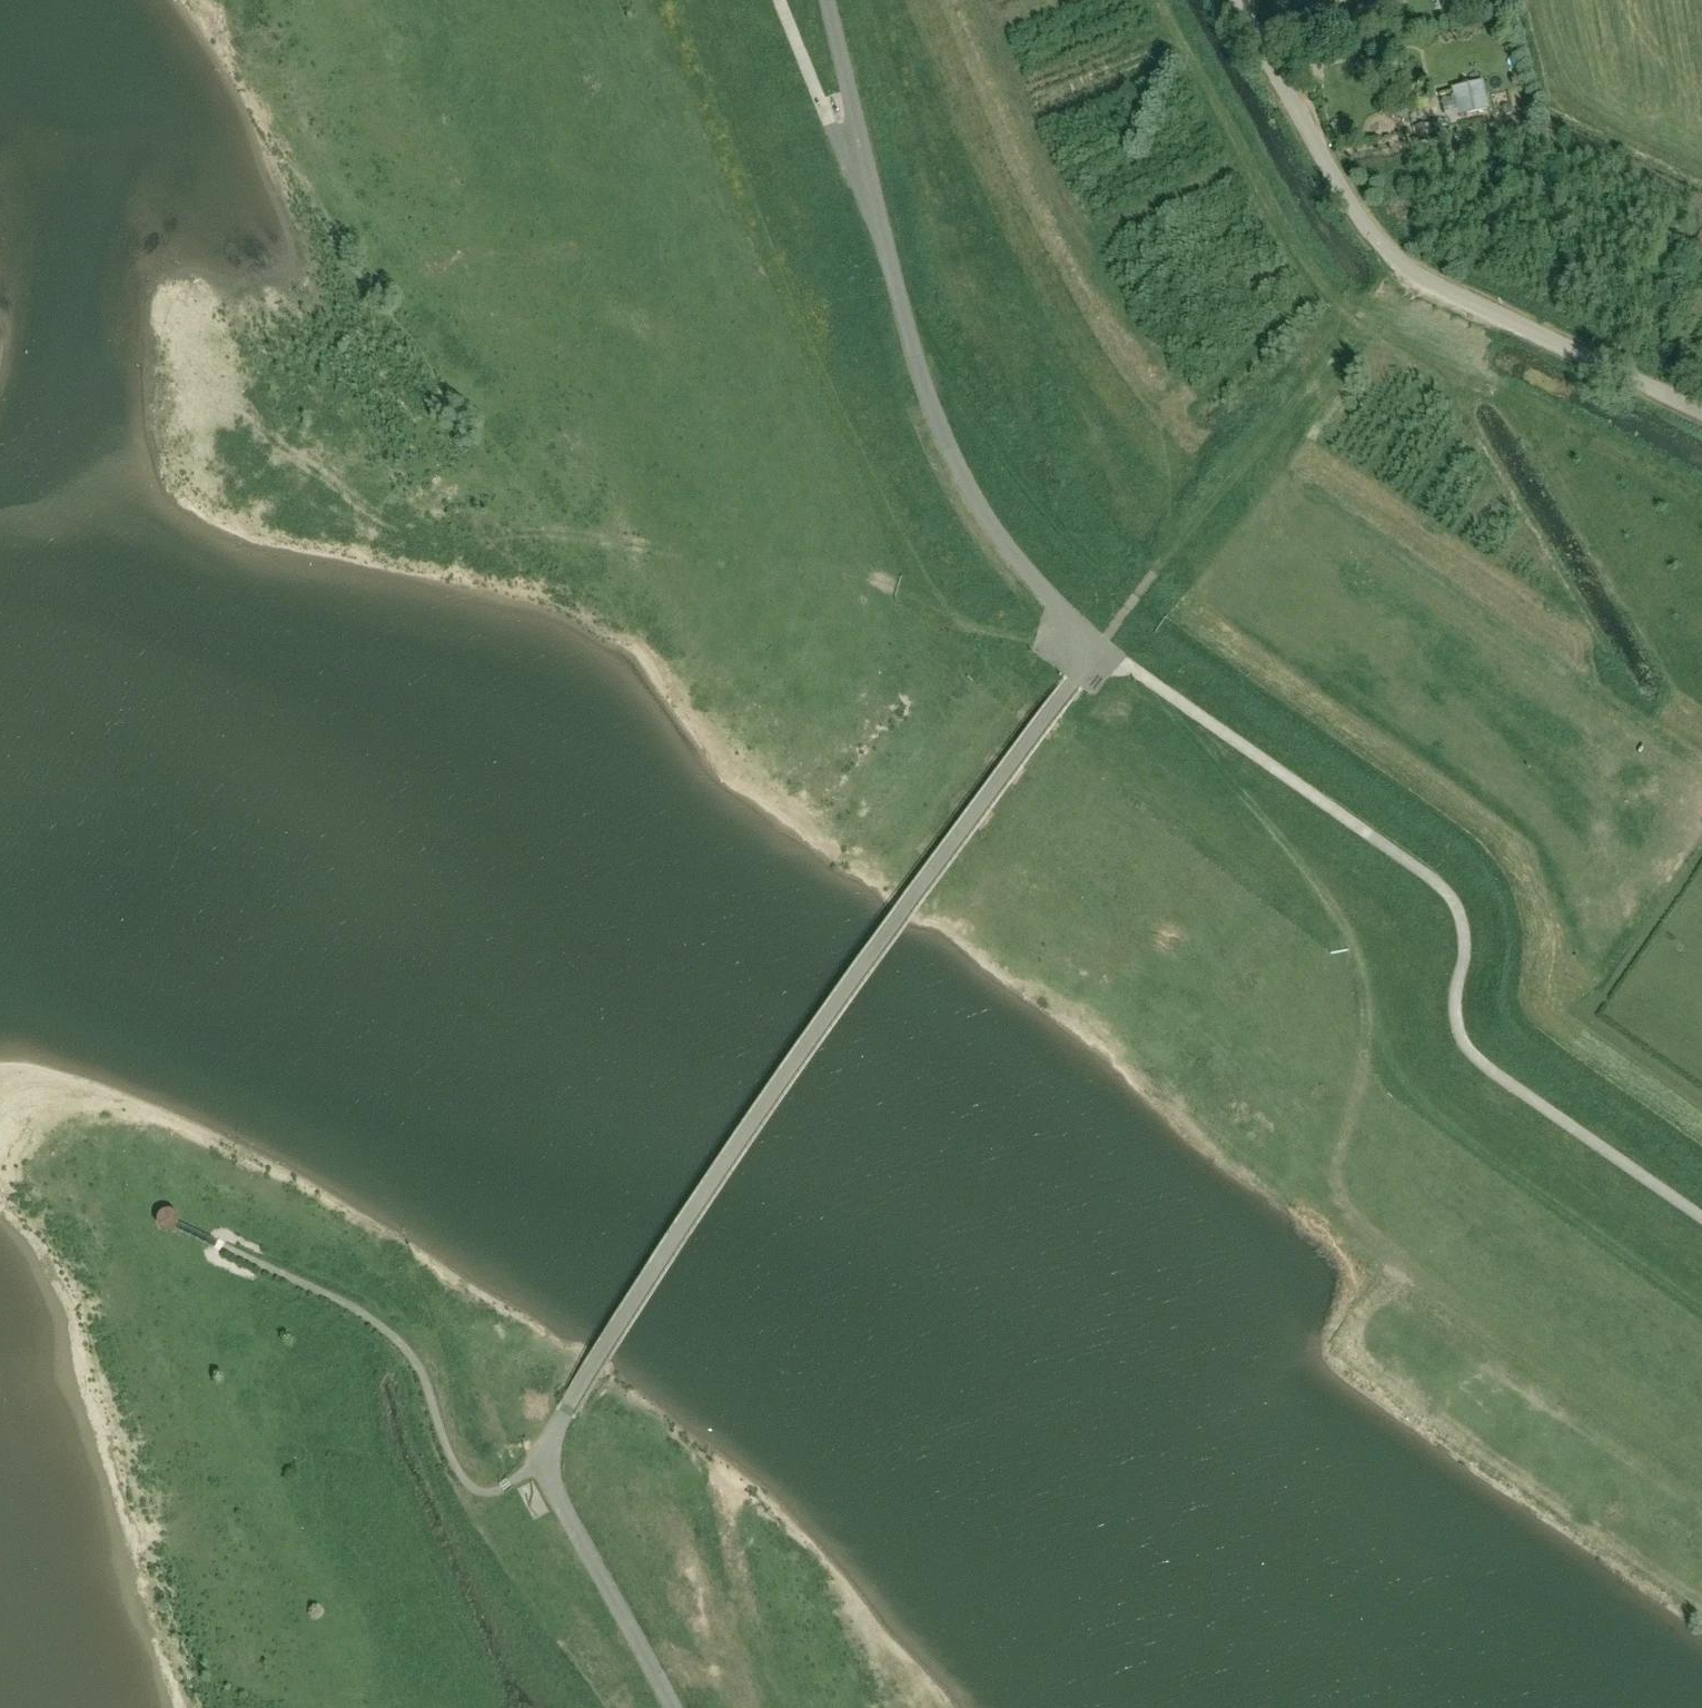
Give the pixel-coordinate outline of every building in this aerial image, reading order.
[(1490,111),(1483,81),(1451,89),(1458,119),(1490,111)] [(158,1223),(160,1226),(162,1229),(165,1231),(168,1232),(172,1232),(175,1231),(178,1228),(180,1225),(181,1221),(180,1218),(178,1214),(176,1212),(172,1210),(169,1210),(165,1211),(162,1213),(160,1216),(159,1219),(158,1223)]
